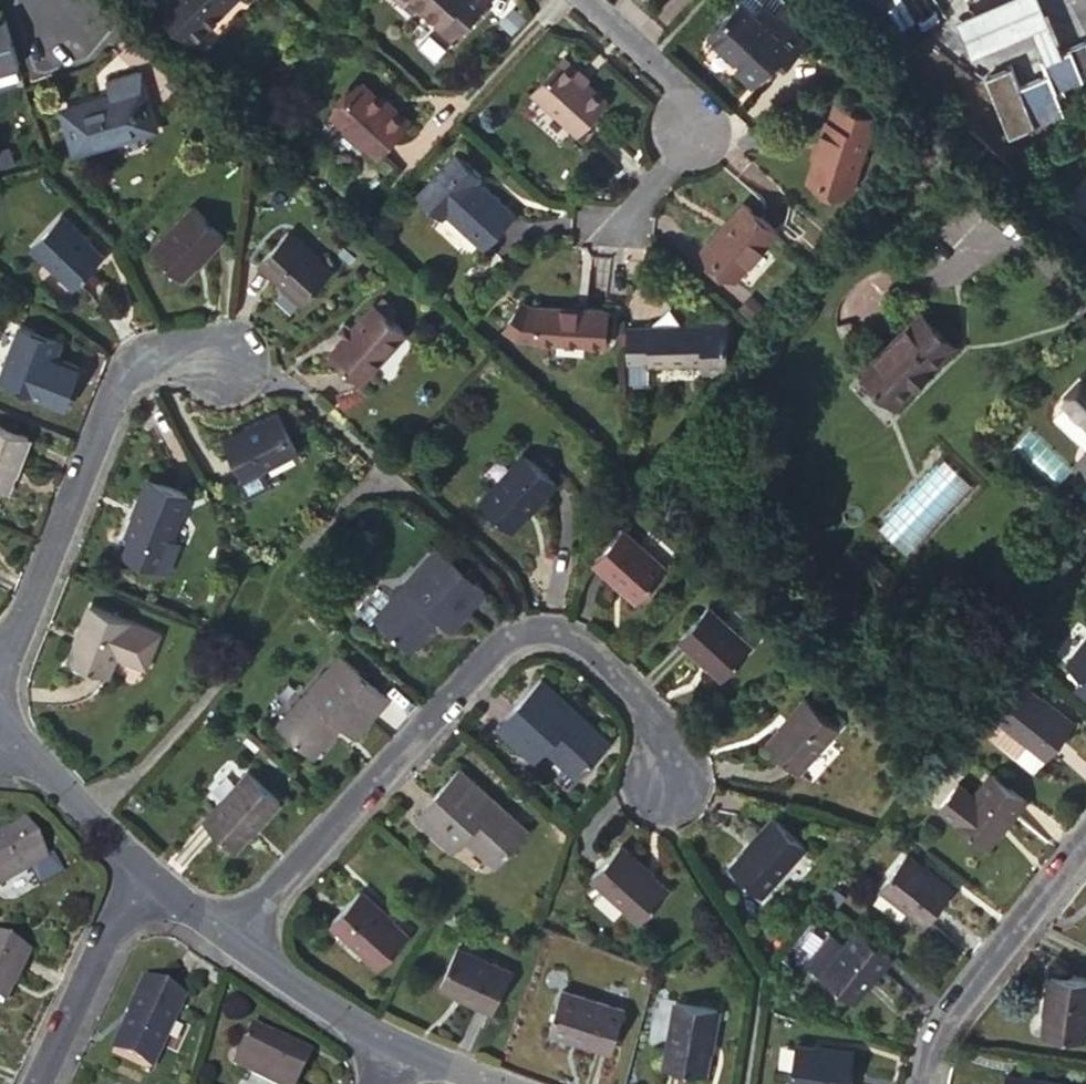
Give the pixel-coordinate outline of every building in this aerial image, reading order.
[(175,0),(159,0),(156,3),(166,12),(176,1),(175,0)] [(176,1),(166,12),(195,38),(229,0),(175,0),(176,1)] [(487,0),(412,0),(438,24),(435,27),(450,41),(488,0),(487,0)] [(804,25),(808,19),(787,0),(741,0),(742,1),(711,36),(727,51),(742,65),(737,71),(753,86),(777,58),(785,65),(808,40),(798,31),(793,26),(798,20),(804,25)] [(1061,52),(1040,0),(998,0),(958,17),(973,52),(1034,28),(1046,58),(1061,52)] [(21,64),(21,63),(7,18),(0,20),(0,70),(21,64)] [(798,31),(804,25),(798,20),(793,26),(798,31)] [(727,51),(711,36),(697,50),(713,65),(727,51)] [(1061,52),(1046,58),(1044,59),(1049,71),(1020,82),(1012,64),(986,74),(1009,131),(1065,110),(1056,88),(1083,78),(1079,68),(1085,65),(1085,42),(1061,52)] [(608,104),(589,85),(583,79),(586,75),(567,58),(534,93),(580,135),(608,104)] [(76,152),(157,127),(139,70),(109,79),(113,92),(63,108),(76,152)] [(583,79),(589,85),(593,81),(586,75),(583,79)] [(378,101),(380,98),(361,82),(333,114),(378,154),(405,124),(378,101)] [(382,96),(380,98),(378,101),(405,124),(409,119),(382,96)] [(842,190),(871,118),(834,102),(826,118),(824,117),(801,174),(842,190)] [(518,212),(488,188),(485,191),(477,184),(480,181),(484,176),(457,154),(419,196),(445,217),(448,212),(487,247),(518,212)] [(1060,203),(1085,227),(1085,173),(1060,203)] [(485,191),(488,188),(480,181),(477,184),(485,191)] [(210,250),(225,232),(193,203),(153,246),(185,275),(198,261),(195,260),(207,247),(210,250)] [(738,277),(780,231),(750,205),(727,231),(724,228),(706,249),(738,277)] [(76,284),(106,251),(90,237),(88,239),(76,228),(78,226),(61,211),(33,244),(76,284)] [(304,302),(336,267),(320,253),(319,254),(305,241),(306,239),(291,226),(260,261),(304,302)] [(377,303),(392,317),(399,309),(384,295),(377,303)] [(605,341),(607,308),(528,302),(522,297),(504,317),(504,326),(513,334),(605,341)] [(348,335),(346,334),(333,350),(364,378),(407,330),(392,317),(377,303),(376,301),(359,321),(361,323),(356,327),(348,335)] [(897,404),(958,343),(924,309),(864,371),(897,404)] [(336,326),(346,334),(348,335),(356,327),(344,317),(336,326)] [(58,365),(61,357),(53,355),(60,338),(22,323),(0,377),(64,402),(76,371),(58,365)] [(726,326),(628,328),(629,363),(703,363),(704,371),(728,371),(726,326)] [(79,364),(61,357),(58,365),(76,371),(79,364)] [(1068,406),(1085,421),(1085,386),(1068,406)] [(248,476),(299,447),(279,410),(262,418),(263,420),(249,428),(248,426),(227,437),(248,476)] [(29,434),(0,423),(0,486),(7,489),(15,472),(11,470),(18,453),(22,454),(29,434)] [(540,498),(557,479),(526,450),(482,499),(513,528),(529,511),(527,509),(537,496),(540,498)] [(172,535),(189,493),(150,476),(141,498),(144,499),(137,514),(135,513),(128,531),(134,533),(126,551),(170,569),(181,539),(172,535)] [(640,597),(670,564),(628,524),(597,556),(614,571),(616,569),(627,580),(625,583),(640,597)] [(432,609),(438,615),(451,627),(485,587),(437,544),(375,614),(410,647),(429,625),(423,619),(432,609)] [(725,676),(755,642),(711,602),(682,635),(698,650),(700,648),(711,659),(709,661),(725,676)] [(117,656),(138,664),(145,648),(153,652),(161,632),(91,603),(82,625),(85,625),(79,639),(77,639),(69,659),(109,675),(117,656)] [(429,625),(438,615),(432,609),(423,619),(429,625)] [(1068,663),(1085,676),(1077,685),(1085,692),(1085,641),(1068,663)] [(146,667),(153,652),(145,648),(138,664),(146,667)] [(338,718),(344,724),(356,735),(390,696),(343,652),(280,722),(314,755),(335,733),(329,728),(338,718)] [(564,748),(557,755),(579,775),(611,739),(544,676),(499,724),(536,759),(548,747),(555,740),(564,748)] [(1048,756),(1075,723),(1056,707),(1054,709),(1040,698),(1042,696),(1024,681),(997,715),(1048,756)] [(801,770),(840,726),(806,695),(790,713),(793,715),(782,727),(780,725),(766,740),(801,770)] [(335,733),(344,724),(338,718),(329,728),(335,733)] [(548,747),(557,755),(564,748),(555,740),(548,747)] [(482,839),(477,845),(499,864),(530,829),(461,765),(417,814),(456,849),(468,835),(472,830),(482,839)] [(282,798),(269,786),(250,769),(205,819),(237,848),(253,830),(251,828),(263,815),(265,818),(282,798)] [(1025,797),(992,772),(975,794),(959,781),(940,804),(989,844),(1000,828),(999,827),(1010,813),(1011,814),(1025,797)] [(762,894),(807,844),(775,814),(757,834),(759,837),(748,849),(745,846),(730,864),(762,894)] [(49,859),(28,821),(12,829),(11,832),(0,839),(0,887),(49,859)] [(468,835),(477,845),(482,839),(472,830),(468,835)] [(642,921),(673,887),(654,870),(652,872),(641,861),(642,858),(623,842),(593,875),(642,921)] [(925,923),(952,890),(934,876),(933,878),(921,867),(922,866),(906,854),(881,886),(925,923)] [(381,966),(412,932),(394,916),(392,918),(381,907),(382,905),(362,887),(332,923),(381,966)] [(891,954),(857,927),(822,972),(855,999),(866,984),(864,983),(874,969),(877,971),(891,954)] [(0,938),(0,1003),(3,1004),(12,985),(9,984),(15,969),(19,969),(28,951),(0,938)] [(495,1008),(512,968),(459,945),(442,984),(458,991),(462,988),(475,996),(475,999),(495,1008)] [(1051,973),(1048,996),(1051,997),(1048,1013),(1045,1013),(1044,1033),(1085,1037),(1085,977),(1051,973)] [(147,1071),(183,995),(145,977),(134,1000),(137,1001),(130,1018),(126,1016),(109,1052),(147,1071)] [(614,1049),(627,1008),(564,986),(550,1028),(573,1036),(574,1033),(589,1039),(588,1041),(614,1049)] [(715,1033),(718,1008),(676,999),(665,1065),(707,1072),(711,1050),(709,1049),(711,1033),(715,1033)] [(306,1051),(285,1042),(283,1044),(269,1037),(269,1034),(250,1025),(232,1065),(273,1083),(292,1083),(306,1051)] [(855,1051),(831,1046),(831,1050),(816,1047),(816,1044),(797,1042),(789,1083),(850,1083),(855,1051)] [(1034,1082),(1034,1079),(1007,1075),(1006,1083),(1047,1083),(1034,1082)]
